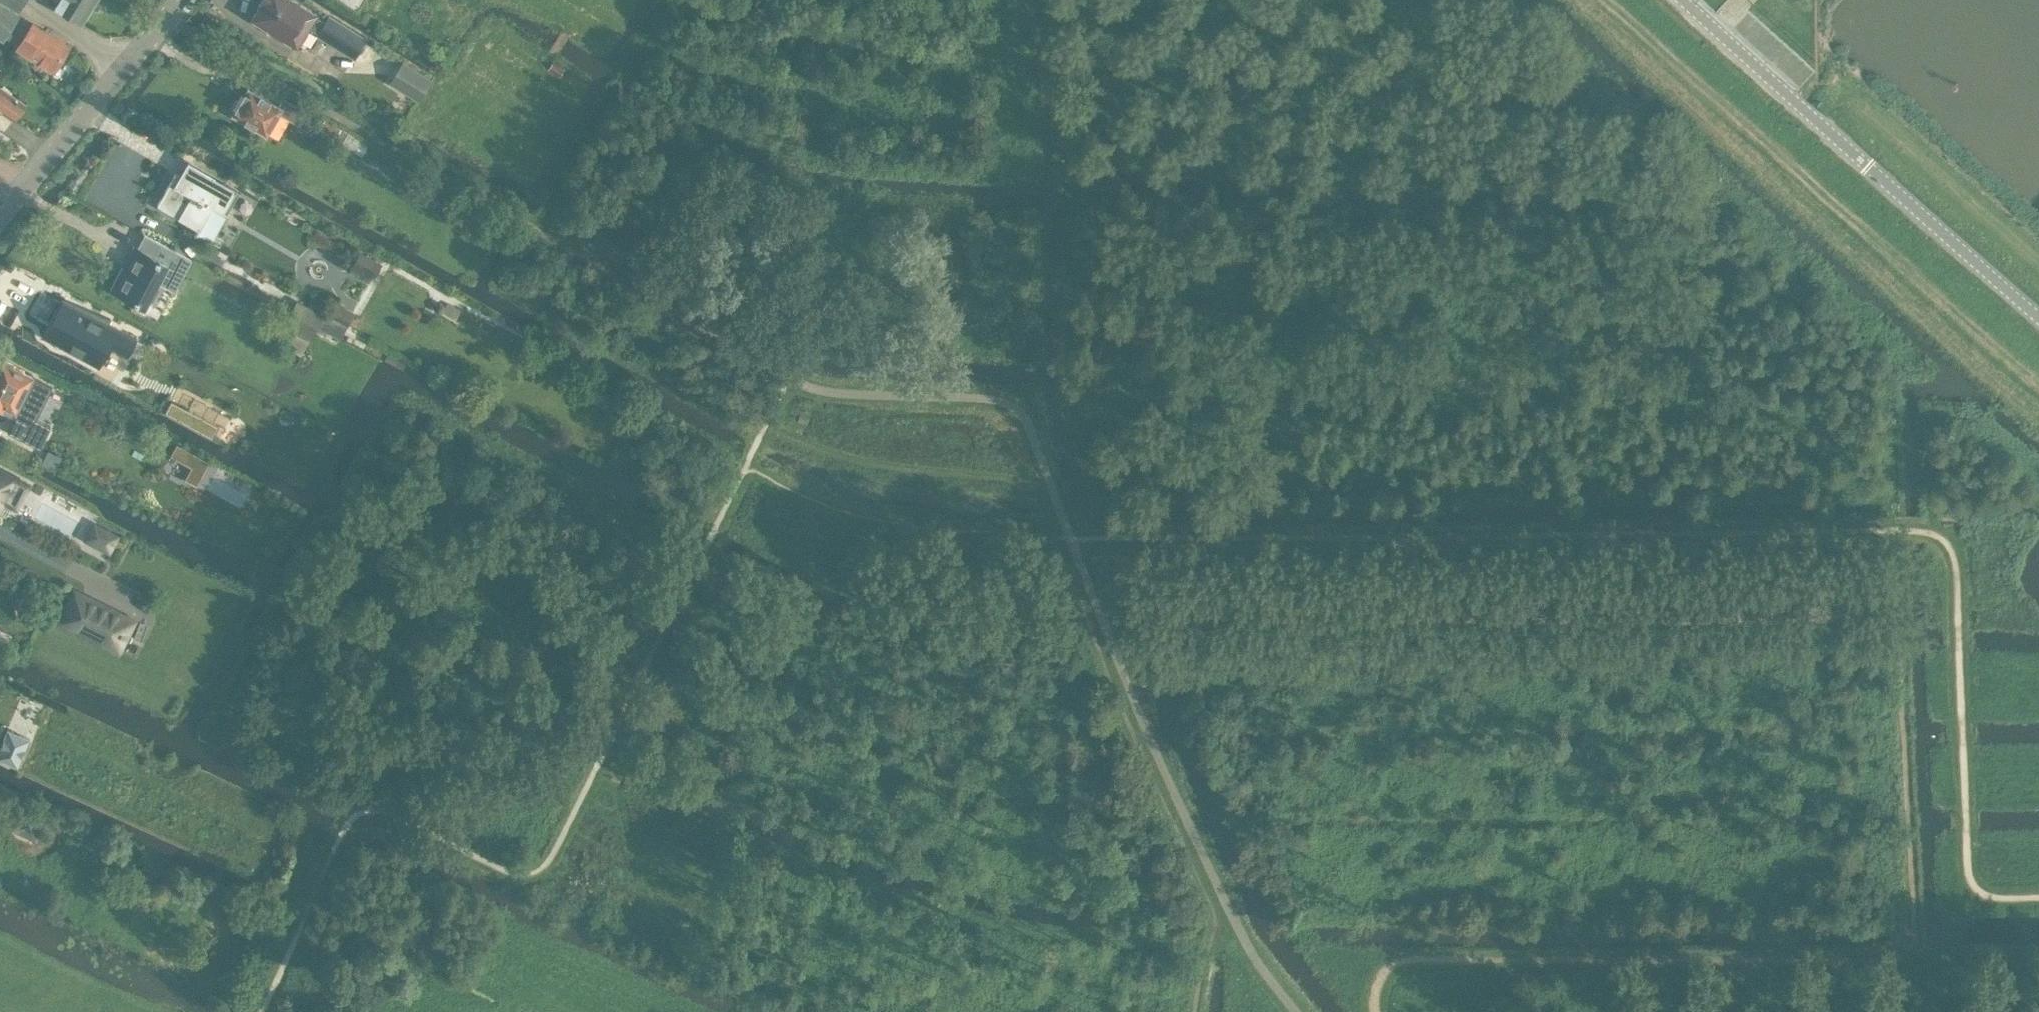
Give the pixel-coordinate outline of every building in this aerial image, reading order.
[(2,36),(18,10),(2,0),(0,0),(0,35),(2,36)] [(82,22),(96,0),(54,0),(57,2),(55,5),(82,22)] [(263,2),(254,15),(253,14),(251,17),(296,45),(299,40),(301,41),(308,29),(306,28),(308,26),(318,32),(317,33),(354,57),(366,38),(329,15),(325,20),(315,14),(317,12),(297,0),(260,0),(263,2)] [(29,53),(52,68),(68,43),(45,28),(44,29),(32,22),(18,45),(30,52),(29,53)] [(418,100),(431,78),(402,60),(389,82),(418,100)] [(24,103),(0,87),(0,110),(12,118),(24,103)] [(320,117),(292,101),(283,96),(279,104),(249,87),(233,113),(266,132),(279,111),(312,130),(320,117)] [(333,141),(340,128),(341,127),(325,118),(317,132),(333,141)] [(175,173),(157,204),(162,207),(161,209),(173,215),(174,214),(198,228),(211,206),(220,211),(234,186),(188,159),(179,175),(175,173)] [(133,245),(110,287),(145,306),(159,281),(175,289),(184,272),(183,272),(190,258),(191,258),(192,257),(145,232),(144,233),(146,234),(139,248),(133,245)] [(352,264),(374,276),(381,262),(360,250),(352,264)] [(48,324),(42,335),(99,366),(110,346),(127,355),(130,349),(136,337),(78,306),(62,297),(61,300),(48,324)] [(298,331),(298,329),(310,308),(311,306),(297,299),(284,324),(298,331)] [(325,314),(346,325),(354,311),(332,300),(325,314)] [(310,308),(298,329),(298,331),(311,338),(324,313),(311,306),(310,308)] [(2,409),(12,414),(4,429),(24,439),(24,438),(39,445),(47,430),(49,425),(34,418),(37,412),(51,385),(32,375),(11,365),(13,362),(4,358),(2,360),(0,364),(0,408),(2,409)] [(171,399),(164,412),(217,441),(219,437),(214,434),(219,425),(171,399)] [(18,471),(0,462),(0,505),(18,471)] [(86,538),(108,549),(115,535),(94,524),(86,538)] [(75,589),(63,614),(121,643),(133,618),(75,589)] [(1,652),(10,646),(9,636),(0,632),(0,651),(1,652)] [(18,766),(30,737),(7,727),(0,744),(0,758),(18,766)]
